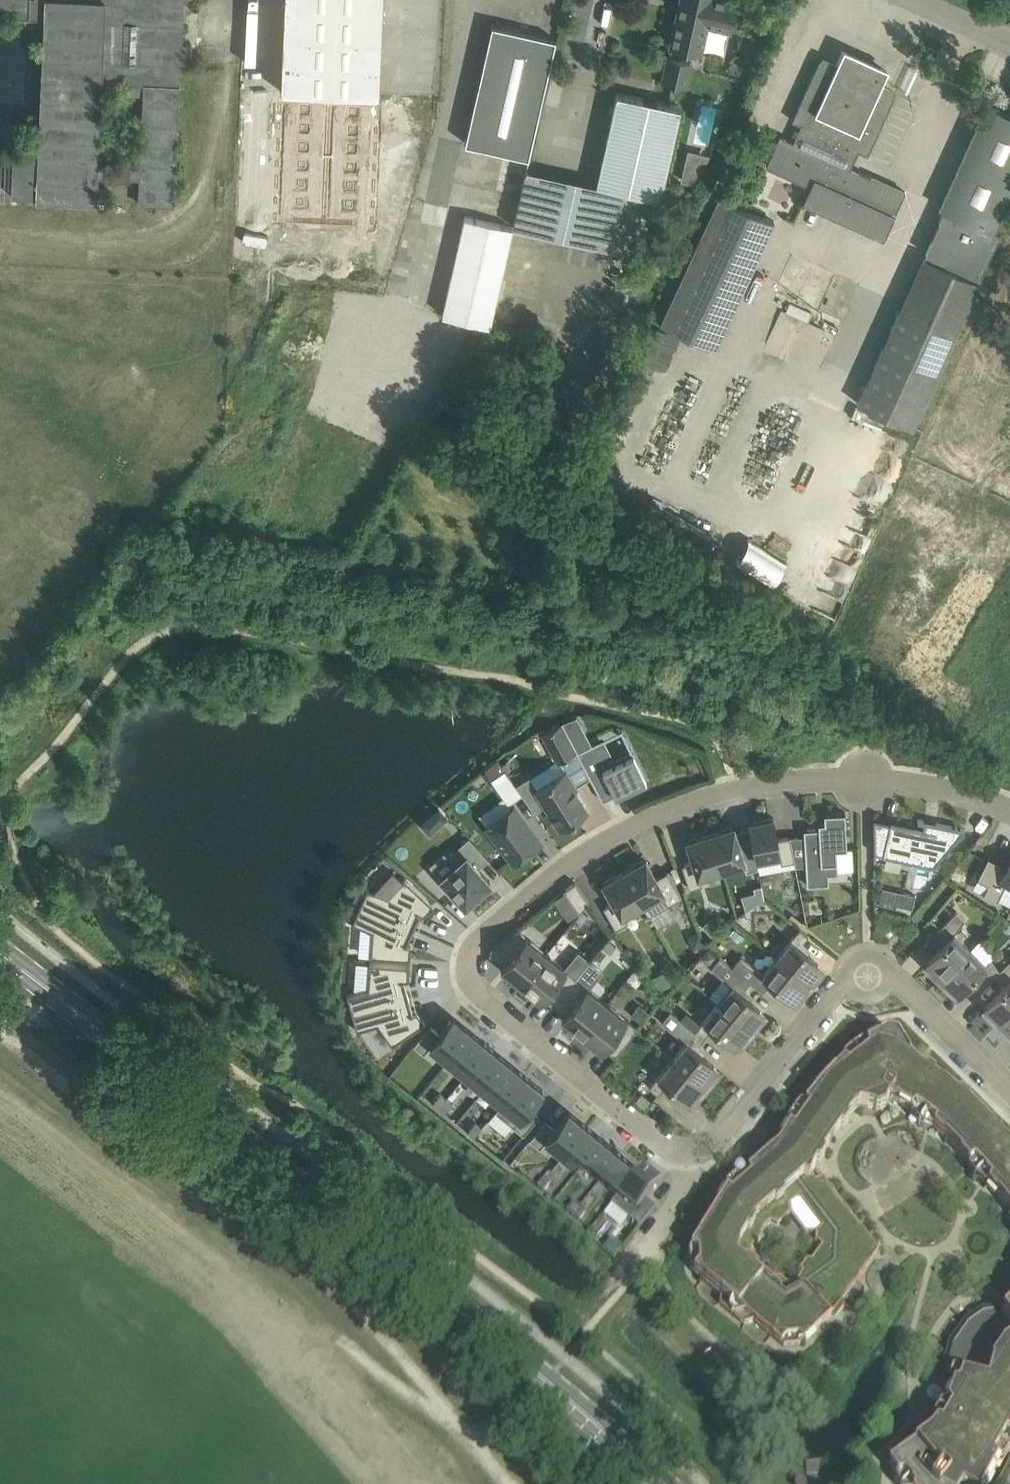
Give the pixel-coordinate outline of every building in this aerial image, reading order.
[(14,154),(0,154),(0,198),(11,198),(12,195),(37,196),(37,197),(97,200),(98,174),(140,176),(139,202),(176,204),(176,203),(175,202),(185,0),(0,0),(0,15),(45,17),(40,140),(30,139),(29,151),(39,151),(39,155),(14,154)] [(274,222),(374,226),(384,0),(285,0),(274,222)] [(672,44),(700,50),(707,22),(731,27),(737,0),(682,0),(672,44)] [(529,156),(556,37),(493,23),(466,141),(529,156)] [(868,153),(896,92),(881,85),(887,70),(842,49),(835,64),(820,57),(792,119),(808,126),(800,142),(780,133),(767,163),(811,183),(804,199),(885,236),(906,190),(845,163),(852,146),(868,153)] [(669,56),(664,79),(686,84),(691,60),(669,56)] [(561,104),(563,80),(548,78),(546,103),(561,104)] [(631,252),(645,194),(660,197),(681,106),(617,91),(597,182),(527,167),(514,225),(631,252)] [(986,101),(939,205),(945,208),(925,251),(980,276),(1000,231),(994,228),(1009,191),(1009,112),(986,101)] [(697,183),(707,160),(686,155),(681,179),(697,183)] [(659,323),(717,347),(771,217),(714,193),(659,323)] [(490,324),(513,226),(465,215),(442,313),(490,324)] [(858,401),(913,426),(980,279),(924,254),(858,401)] [(733,556),(772,578),(784,557),(745,535),(733,556)] [(545,732),(558,758),(574,750),(560,724),(545,732)] [(603,800),(647,779),(632,748),(603,761),(594,742),(579,749),(603,800)] [(509,803),(523,793),(505,768),(491,777),(509,803)] [(536,787),(560,826),(588,808),(575,787),(577,786),(566,768),(536,787)] [(488,825),(514,860),(541,840),(515,805),(488,825)] [(439,807),(421,824),(431,834),(449,817),(439,807)] [(804,828),(807,884),(829,883),(829,873),(838,872),(837,849),(848,848),(845,811),(824,812),(825,821),(819,822),(819,827),(804,828)] [(757,857),(757,859),(780,852),(782,862),(795,860),(790,835),(778,838),(774,816),(750,821),(754,841),(757,857)] [(935,830),(874,818),(874,852),(934,865),(965,828),(936,822),(935,830)] [(733,825),(711,832),(722,867),(720,867),(722,872),(745,865),(746,870),(759,866),(757,859),(757,857),(754,841),(740,846),(733,825)] [(694,860),(682,864),(690,888),(703,884),(699,874),(720,867),(722,867),(711,832),(688,839),(694,860)] [(441,877),(465,903),(468,900),(471,904),(480,896),(477,893),(491,881),(478,866),(488,857),(468,835),(446,855),(455,864),(441,877)] [(1009,883),(1009,852),(1004,865),(985,857),(976,879),(1001,890),(1005,881),(1009,883)] [(643,901),(649,914),(682,895),(668,870),(656,876),(645,858),(625,869),(643,901)] [(604,906),(616,928),(628,921),(623,912),(643,901),(625,869),(604,881),(615,900),(604,906)] [(359,907),(413,929),(420,913),(425,914),(434,904),(405,877),(388,895),(368,886),(360,904),(359,906),(359,907)] [(565,888),(580,911),(589,899),(576,881),(565,888)] [(762,884),(754,886),(759,901),(764,897),(762,884)] [(914,894),(899,890),(897,903),(911,906),(914,894)] [(350,919),(353,921),(359,907),(359,906),(356,904),(352,902),(345,917),(350,919)] [(413,929),(359,907),(353,921),(352,921),(373,930),(371,955),(411,958),(412,944),(407,942),(413,929)] [(588,913),(583,909),(577,916),(582,920),(588,913)] [(949,969),(971,947),(955,931),(965,918),(956,910),(937,929),(946,939),(944,942),(928,963),(942,976),(949,969)] [(745,936),(734,927),(728,934),(740,943),(745,936)] [(801,975),(809,982),(822,966),(803,947),(800,945),(809,934),(800,927),(777,955),(801,975)] [(489,952),(503,963),(501,966),(521,983),(547,952),(517,928),(489,952)] [(694,948),(705,944),(700,930),(688,934),(694,948)] [(611,952),(616,945),(608,938),(602,946),(611,952)] [(971,947),(949,969),(942,976),(956,990),(976,974),(979,971),(989,981),(996,974),(1000,969),(990,959),(987,963),(971,947)] [(713,959),(716,955),(708,948),(701,956),(706,959),(713,959)] [(544,997),(554,1005),(577,977),(547,952),(521,983),(542,999),(544,997)] [(809,982),(801,975),(777,955),(763,973),(751,963),(742,973),(750,980),(763,990),(771,980),(774,983),(796,997),(809,982)] [(996,974),(1005,983),(1002,986),(986,1006),(1000,1020),(1007,1013),(1009,1010),(1009,959),(1000,969),(996,974)] [(409,979),(410,964),(370,961),(368,987),(347,992),(352,1011),(409,995),(405,980),(409,979)] [(668,967),(648,980),(657,994),(677,982),(668,967)] [(719,1001),(751,1027),(763,1012),(745,993),(742,991),(750,980),(742,973),(735,981),(719,1001)] [(562,1016),(582,1032),(607,1001),(577,977),(554,1005),(564,1013),(562,1016)] [(409,995),(352,1011),(357,1029),(378,1023),(393,1044),(426,1022),(418,1010),(413,1011),(409,995)] [(605,1046),(615,1055),(638,1027),(607,1001),(582,1032),(602,1049),(605,1046)] [(738,1043),(751,1027),(719,1001),(696,1029),(704,1036),(713,1026),(716,1028),(738,1043)] [(642,1020),(649,1011),(639,1003),(632,1012),(642,1020)] [(673,1057),(697,1077),(705,1083),(717,1068),(699,1049),(696,1047),(704,1036),(696,1029),(671,1009),(661,1020),(686,1041),(673,1057)] [(1000,1020),(1009,1030),(1009,1010),(1007,1013),(1000,1020)] [(431,1044),(449,1059),(472,1031),(453,1016),(440,1032),(430,1024),(414,1043),(424,1052),(431,1044)] [(489,1045),(472,1031),(449,1059),(466,1073),(489,1045)] [(1000,1136),(1001,1133),(998,1129),(994,1125),(991,1126),(969,1104),(969,1101),(965,1097),(961,1094),(958,1096),(935,1079),(935,1076),(931,1072),(927,1069),(924,1071),(918,1067),(910,1058),(898,1038),(887,1034),(867,1045),(862,1043),(852,1049),(843,1057),(844,1063),(824,1083),(806,1104),(800,1104),(793,1113),(787,1124),(789,1128),(778,1147),(779,1148),(771,1154),(737,1182),(731,1175),(720,1179),(706,1197),(713,1206),(706,1218),(708,1222),(689,1253),(691,1270),(703,1280),(696,1287),(699,1295),(714,1308),(720,1304),(744,1324),(742,1331),(757,1343),(765,1344),(772,1336),(784,1346),(800,1344),(831,1316),(835,1317),(844,1306),(842,1301),(878,1250),(823,1178),(815,1181),(812,1172),(816,1163),(819,1164),(823,1160),(825,1155),(824,1152),(840,1129),(843,1129),(847,1125),(849,1120),(848,1118),(853,1111),(860,1105),(874,1108),(876,1110),(881,1109),(886,1107),(886,1104),(889,1099),(910,1111),(909,1116),(919,1124),(930,1131),(935,1129),(951,1144),(968,1163),(967,1168),(975,1178),(984,1187),(989,1186),(1005,1204),(1009,1211),(1009,1147),(1000,1136)] [(489,1045),(466,1073),(484,1088),(507,1060),(489,1045)] [(705,1083),(697,1077),(673,1057),(650,1085),(658,1092),(664,1085),(692,1099),(705,1083)] [(525,1074),(507,1060),(484,1088),(502,1102),(525,1074)] [(543,1089),(525,1074),(502,1102),(520,1117),(514,1124),(523,1132),(539,1113),(530,1105),(543,1089)] [(651,1098),(642,1091),(636,1098),(645,1106),(651,1098)] [(447,1097),(441,1092),(433,1101),(439,1107),(447,1097)] [(453,1102),(447,1097),(439,1107),(445,1112),(453,1102)] [(556,1126),(546,1118),(530,1138),(540,1146),(546,1139),(564,1153),(587,1125),(569,1110),(556,1126)] [(482,1126),(476,1121),(468,1130),(474,1135),(482,1126)] [(605,1139),(587,1125),(564,1153),(582,1168),(605,1139)] [(623,1154),(605,1139),(582,1168),(600,1182),(623,1154)] [(640,1168),(623,1154),(600,1182),(617,1197),(640,1168)] [(640,1168),(617,1197),(635,1211),(629,1219),(639,1227),(655,1208),(646,1200),(659,1183),(640,1168)] [(551,1182),(545,1177),(537,1187),(543,1192),(551,1182)] [(573,1215),(580,1206),(574,1201),(567,1210),(573,1215)] [(579,1220),(586,1211),(580,1206),(573,1215),(579,1220)] [(1003,1314),(1000,1310),(983,1313),(967,1324),(952,1345),(948,1362),(951,1378),(956,1379),(950,1397),(943,1418),(929,1436),(915,1447),(890,1464),(885,1457),(884,1458),(902,1483),(987,1483),(1003,1452),(1009,1441),(1009,1308),(1003,1314)]
